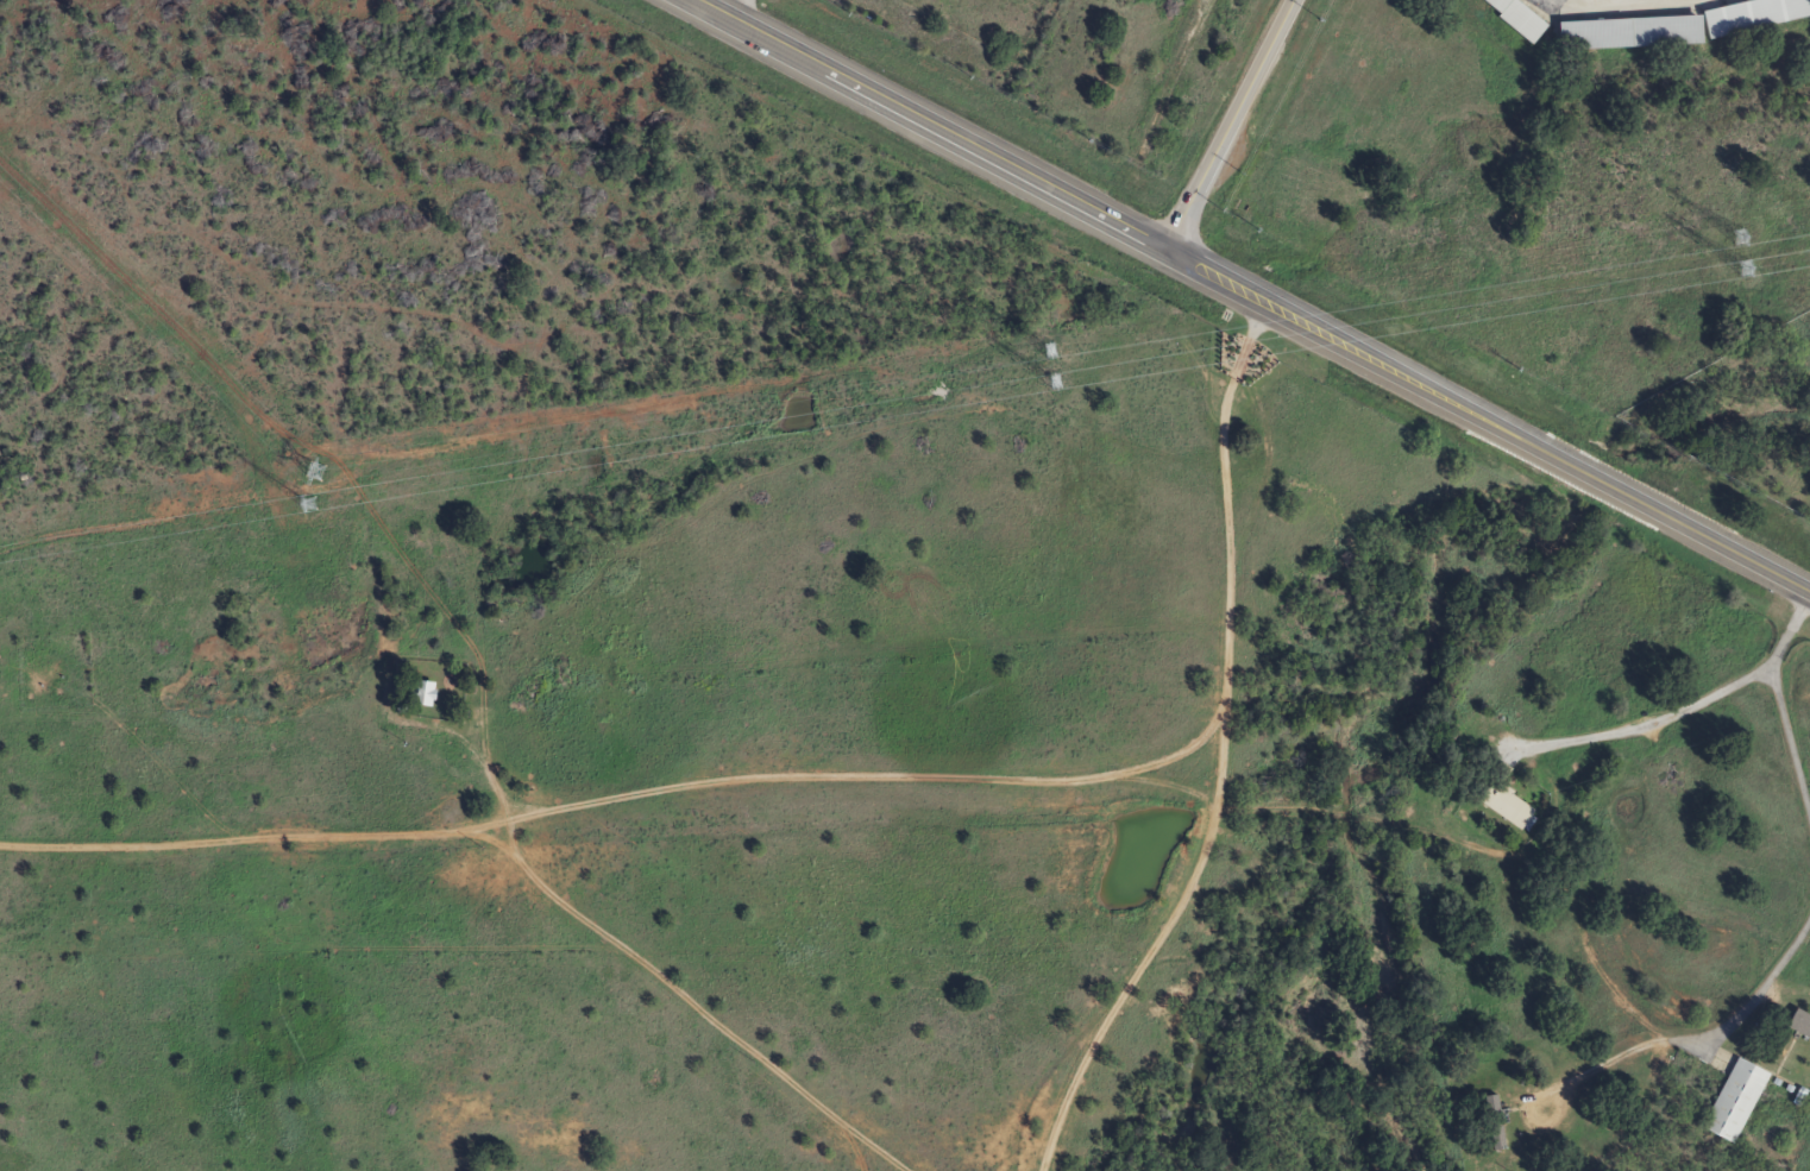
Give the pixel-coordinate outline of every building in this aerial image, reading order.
[(1512,0),(1476,0),(1528,45),(1543,27),(1512,0)] [(1808,0),(1750,0),(1697,10),(1703,40),(1809,19),(1809,9),(1808,0)] [(1553,21),(1553,50),(1697,47),(1696,18),(1553,21)] [(1536,809),(1483,780),(1471,802),(1524,831),(1536,809)] [(1790,1008),(1781,1027),(1809,1043),(1809,1018),(1790,1008)] [(1764,1073),(1731,1058),(1697,1129),(1730,1145),(1764,1073)] [(1501,1148),(1501,1096),(1485,1096),(1485,1148),(1501,1148)]
